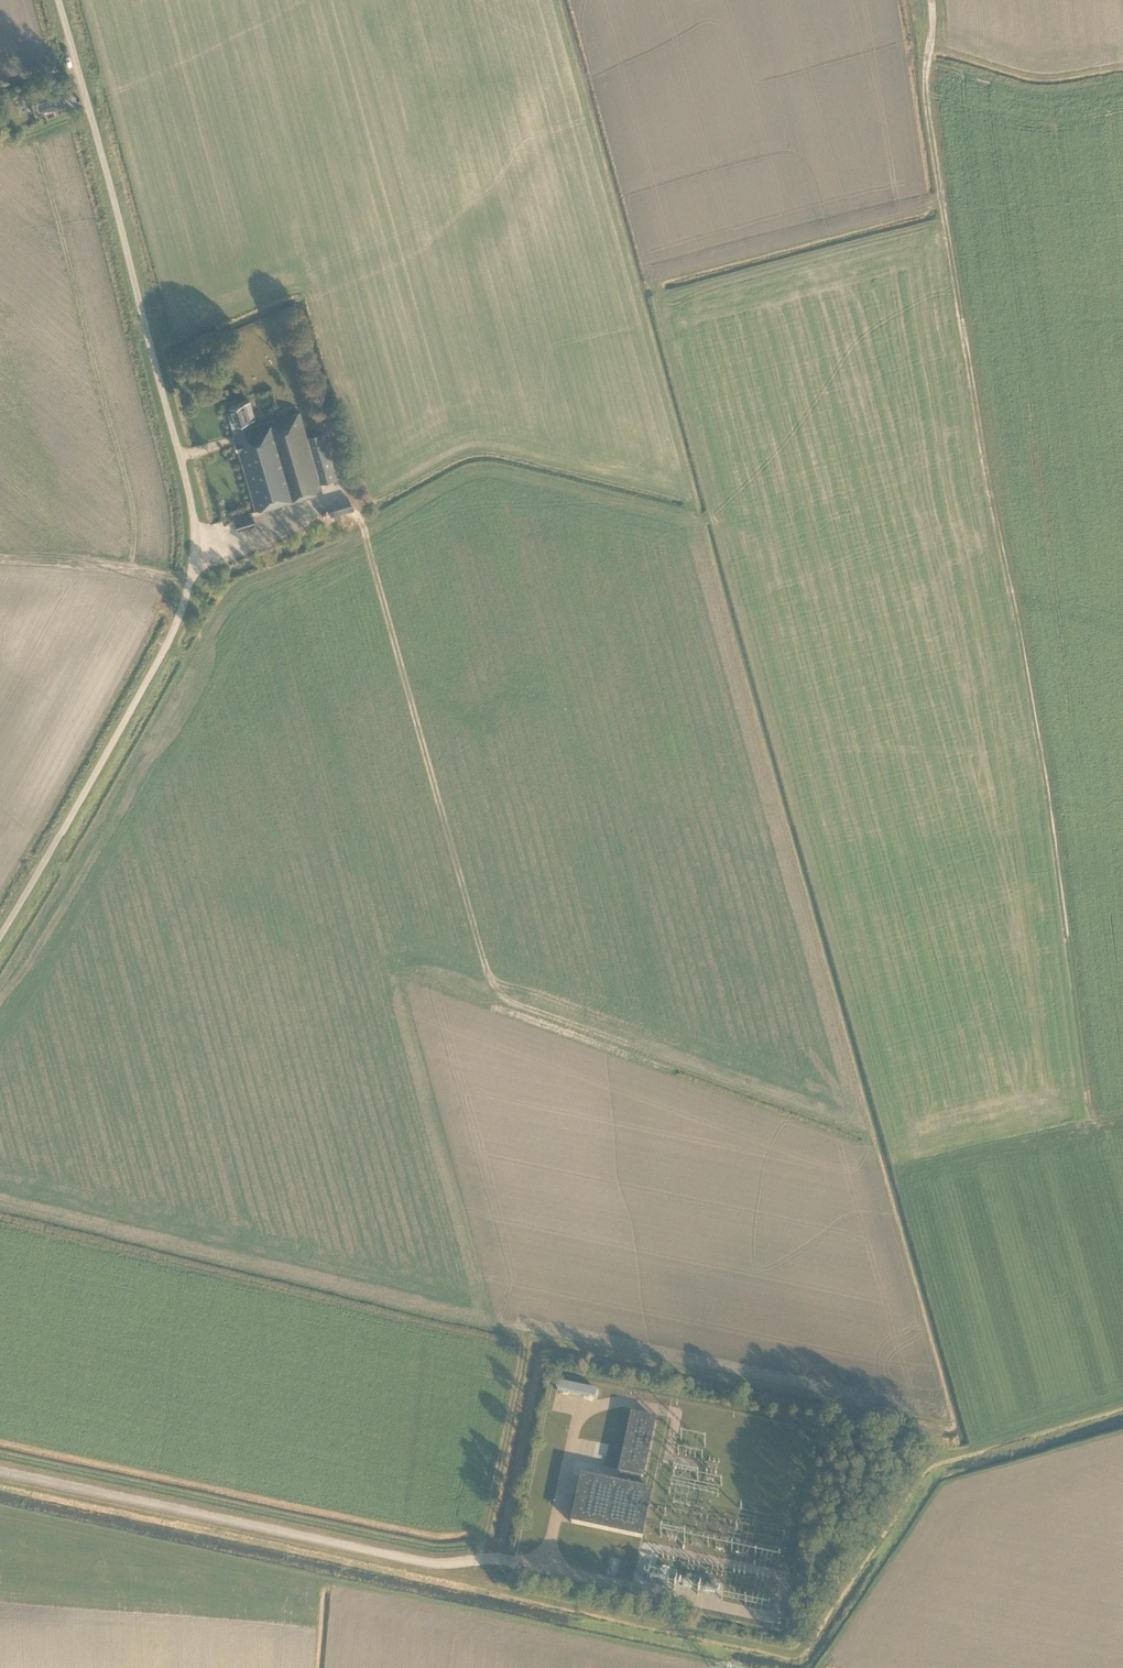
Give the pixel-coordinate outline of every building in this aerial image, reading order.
[(51,89),(50,83),(22,91),(24,98),(36,95),(37,101),(31,103),(34,114),(65,106),(60,87),(51,89)] [(256,418),(250,399),(230,406),(240,440),(235,442),(256,510),(323,490),(321,484),(338,479),(324,432),(307,437),(299,412),(252,427),(250,420),(256,418)] [(255,523),(251,509),(234,514),(237,528),(255,523)] [(655,1419),(632,1414),(618,1483),(582,1476),(572,1523),(643,1538),(653,1491),(641,1488),(655,1419)] [(605,1572),(621,1575),(623,1561),(608,1558),(605,1572)]
